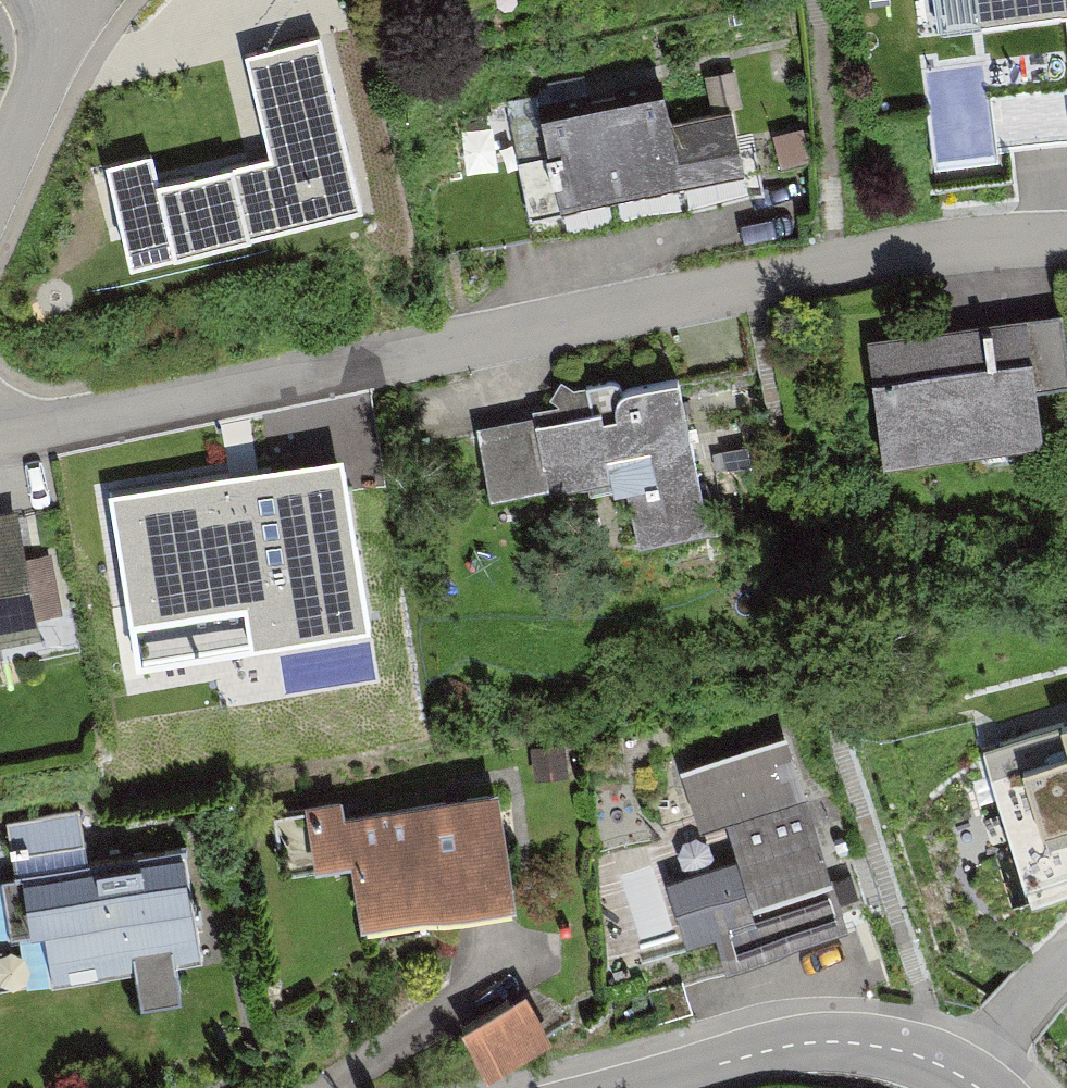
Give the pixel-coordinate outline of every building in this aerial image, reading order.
[(495,18),(583,0),(491,0),(495,18)] [(1066,24),(1066,0),(936,0),(941,34),(1066,16),(1066,24)] [(105,169),(131,274),(362,215),(320,39),(245,58),(272,162),(159,186),(150,158),(105,169)] [(737,72),(704,77),(711,112),(743,108),(737,72)] [(562,217),(744,179),(729,114),(666,127),(660,98),(542,123),(562,217)] [(803,130),(772,138),(781,171),(810,163),(803,130)] [(1024,476),(1017,408),(1051,405),(1044,333),(853,354),(869,502),(921,496),(918,474),(962,469),(964,483),(1024,476)] [(620,526),(631,578),(702,563),(670,414),(616,426),(605,411),(582,422),(555,414),(545,433),(550,440),(461,460),(479,545),(602,518),(604,529),(620,526)] [(141,675),(373,639),(344,466),(110,504),(141,675)] [(40,641),(37,624),(62,616),(50,556),(25,561),(17,514),(0,517),(0,648),(40,641)] [(1031,914),(1066,902),(1066,721),(978,748),(1031,914)] [(648,981),(728,957),(853,920),(819,809),(809,812),(784,729),(681,760),(699,819),(728,811),(749,880),(708,892),(718,926),(639,950),(648,981)] [(497,786),(344,810),(341,791),(264,803),(276,880),(345,869),(355,929),(366,927),(368,944),(421,936),(419,922),(505,909),(503,899),(514,897),(497,786)] [(142,997),(186,990),(180,955),(201,951),(183,841),(84,857),(75,807),(13,817),(23,874),(2,878),(10,928),(42,922),(51,976),(136,962),(142,997)] [(463,1027),(489,1071),(550,1035),(524,991),(463,1027)]
